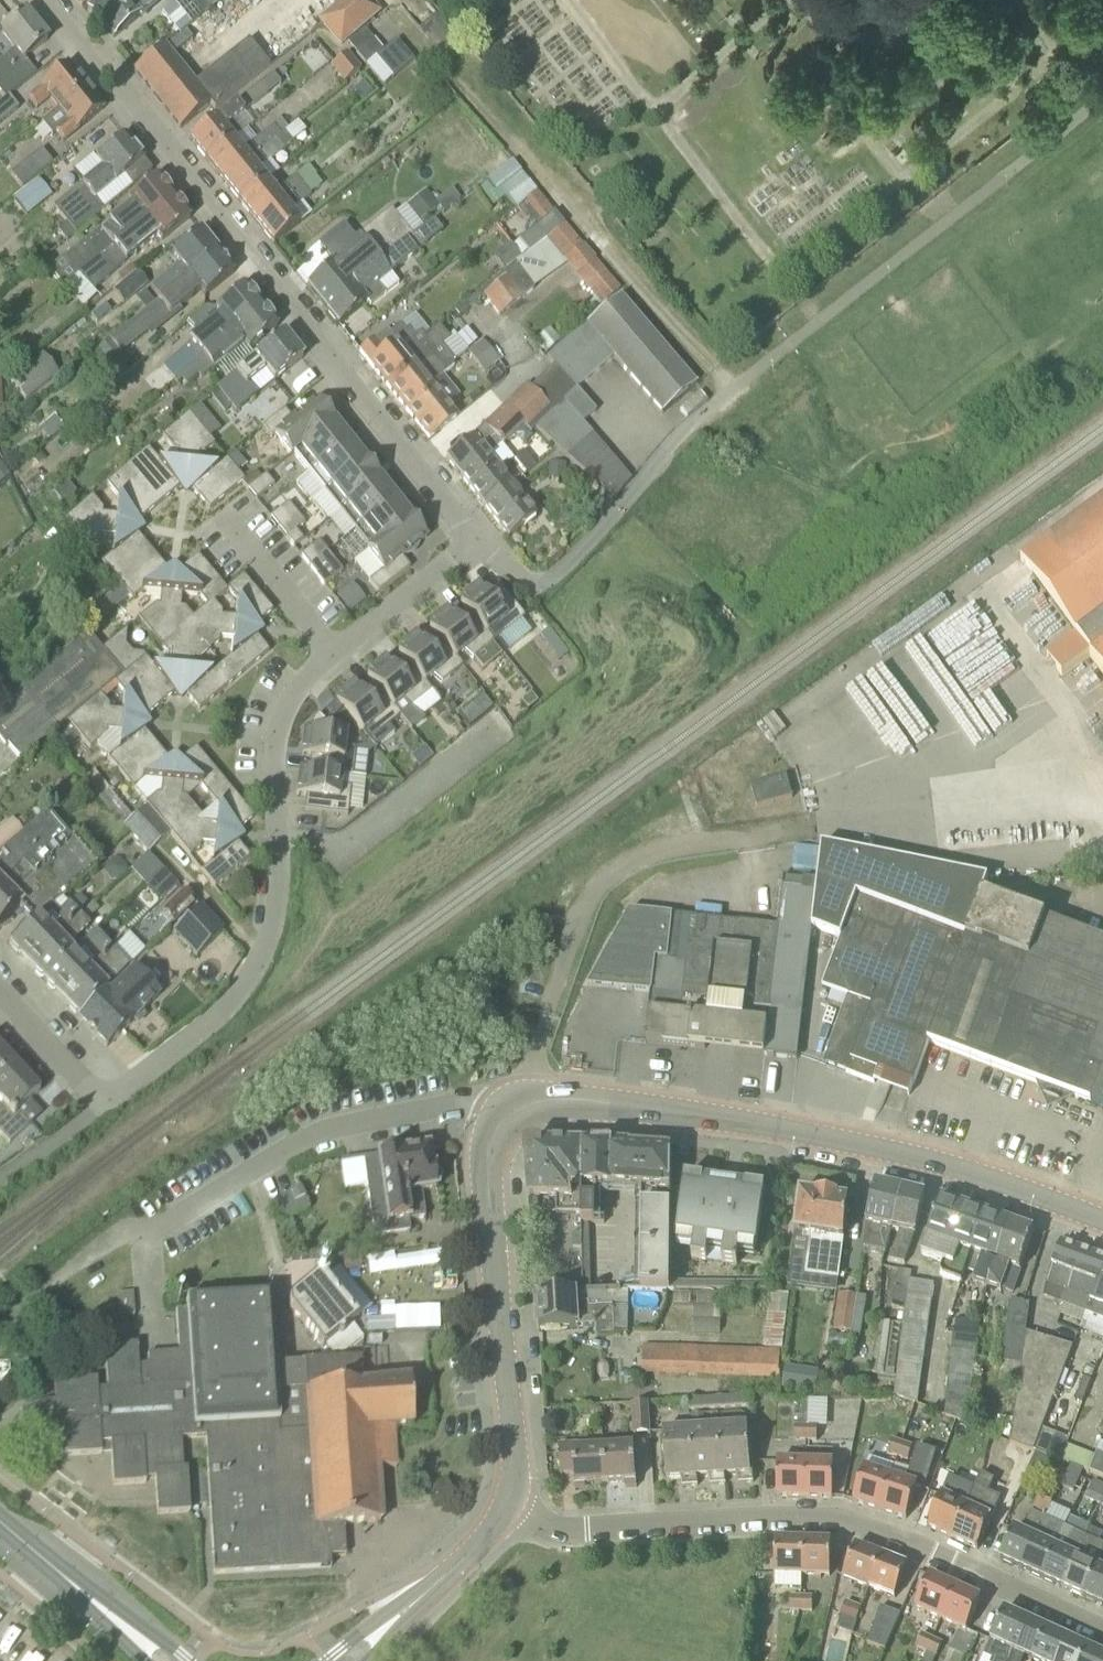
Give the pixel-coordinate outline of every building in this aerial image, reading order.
[(139,18),(158,3),(156,0),(105,0),(87,14),(100,30),(104,26),(114,39),(140,18),(139,18)] [(176,4),(192,25),(204,16),(191,0),(181,0),(176,4)] [(377,12),(367,0),(347,0),(321,22),(340,44),(377,12)] [(191,25),(174,4),(162,14),(179,35),(191,25)] [(47,41),(25,14),(1,33),(15,50),(0,63),(0,93),(5,100),(9,97),(10,98),(36,75),(25,59),(47,41)] [(384,53),(383,52),(364,29),(347,44),(366,66),(376,58),(377,59),(384,53)] [(187,31),(166,48),(165,47),(134,72),(180,130),(211,105),(195,85),(172,57),(193,40),(187,31)] [(195,85),(211,105),(216,110),(270,68),(249,40),(195,85)] [(384,53),(377,59),(393,79),(414,62),(397,40),(383,52),(384,53)] [(349,53),(331,67),(345,84),(362,70),(349,53)] [(85,88),(68,66),(28,99),(36,109),(49,99),(58,111),(85,88)] [(251,93),(258,103),(274,91),(266,81),(251,93)] [(58,111),(59,111),(44,122),(52,134),(55,132),(63,142),(103,110),(85,88),(58,111)] [(19,110),(10,98),(9,97),(5,100),(0,105),(0,125),(19,110)] [(231,124),(245,113),(236,103),(190,141),(206,162),(240,135),(231,124)] [(223,183),(284,134),(290,130),(282,120),(249,146),(240,135),(206,162),(223,183)] [(240,204),(266,182),(273,177),(264,166),(283,150),(282,149),(291,142),(284,134),(223,183),(240,204)] [(152,172),(138,155),(124,137),(96,160),(93,157),(75,172),(84,183),(54,208),(61,217),(66,224),(58,231),(65,241),(75,234),(152,172)] [(53,164),(42,151),(11,175),(22,189),(53,164)] [(510,162),(492,175),(490,177),(516,209),(522,204),(538,191),(513,160),(510,162)] [(316,176),(309,166),(275,193),(266,182),(240,204),(256,224),(316,176)] [(256,224),(273,245),(307,218),(297,207),(324,186),(316,176),(256,224)] [(102,232),(114,247),(174,199),(157,178),(129,201),(132,206),(109,224),(110,225),(102,232)] [(39,180),(14,199),(27,216),(52,197),(39,180)] [(426,191),(407,206),(420,221),(439,207),(426,191)] [(549,237),(565,224),(538,191),(522,204),(549,237)] [(79,276),(93,293),(126,263),(125,262),(157,236),(161,242),(190,219),(174,199),(114,247),(97,261),(79,276)] [(407,206),(395,215),(391,210),(359,236),(368,248),(341,270),(336,263),(307,287),(323,307),(411,235),(416,232),(424,226),(420,221),(407,206)] [(565,224),(549,237),(550,238),(547,240),(576,275),(594,260),(565,224)] [(217,253),(201,232),(173,255),(181,265),(152,289),(160,298),(217,253)] [(426,245),(416,232),(411,235),(323,307),(339,326),(368,303),(371,307),(385,295),(377,285),(403,264),(426,245)] [(83,244),(65,259),(50,270),(64,288),(79,276),(97,261),(83,244)] [(504,270),(521,257),(511,244),(494,257),(504,270)] [(156,301),(168,316),(178,307),(179,308),(201,291),(205,297),(234,274),(217,253),(160,298),(156,301)] [(459,317),(484,296),(499,316),(536,288),(517,263),(513,265),(455,312),(459,317)] [(123,283),(136,273),(132,266),(118,277),(123,283)] [(124,304),(148,284),(138,272),(114,292),(124,304)] [(620,291),(607,275),(588,291),(601,306),(620,291)] [(244,287),(204,319),(209,324),(195,335),(189,341),(192,345),(163,368),(175,382),(203,358),(201,355),(261,307),(244,287)] [(662,415),(696,386),(624,301),(625,300),(622,297),(587,327),(614,358),(662,415)] [(97,325),(112,313),(105,305),(90,317),(97,325)] [(201,380),(213,371),(213,370),(244,345),(249,351),(277,328),(261,307),(201,355),(203,358),(175,382),(178,385),(182,381),(186,386),(198,376),(201,380)] [(108,339),(119,353),(120,354),(148,332),(136,318),(108,339)] [(431,386),(455,367),(452,364),(455,362),(444,347),(451,341),(439,326),(423,339),(427,344),(409,358),(415,366),(387,388),(409,414),(422,404),(417,397),(431,386)] [(576,390),(614,358),(587,327),(547,360),(550,363),(552,361),(576,390)] [(416,342),(412,338),(404,328),(392,337),(387,331),(360,352),(369,364),(368,364),(387,388),(415,366),(409,358),(427,344),(423,339),(422,337),(416,342)] [(550,329),(537,340),(547,353),(560,342),(550,329)] [(235,413),(274,382),(303,359),(284,335),(234,375),(235,376),(217,390),(218,392),(211,397),(225,414),(232,408),(235,413)] [(119,353),(108,339),(97,348),(108,362),(119,353)] [(482,341),(468,353),(485,374),(499,362),(482,341)] [(43,356),(11,382),(27,403),(60,377),(43,356)] [(552,361),(550,363),(529,384),(555,411),(576,390),(552,361)] [(531,434),(535,430),(555,411),(529,384),(505,406),(524,426),(523,426),(531,434)] [(429,439),(456,418),(431,386),(417,397),(422,404),(409,414),(429,439)] [(555,447),(583,424),(596,412),(576,390),(555,411),(535,430),(555,447)] [(292,456),(293,455),(293,454),(334,421),(318,401),(293,421),(285,411),(263,428),(272,439),(276,436),(292,456)] [(514,460),(502,445),(523,426),(524,426),(505,406),(473,438),(445,460),(460,479),(474,468),(482,478),(496,467),(497,469),(514,460)] [(189,414),(162,437),(174,451),(178,452),(177,465),(160,463),(148,449),(127,467),(159,505),(179,489),(186,489),(189,414)] [(242,483),(245,481),(241,477),(227,459),(216,469),(198,467),(200,454),(203,454),(214,445),(189,414),(186,489),(192,490),(209,511),(242,483)] [(39,430),(47,441),(64,427),(55,416),(39,430)] [(308,474),(349,441),(334,422),(335,422),(334,421),(293,454),(293,455),(308,474)] [(566,457),(593,435),(583,424),(555,447),(566,457)] [(593,435),(566,457),(577,467),(602,446),(593,435)] [(364,460),(349,441),(308,474),(297,483),(312,502),(314,500),(365,460),(364,459),(364,460)] [(602,446),(577,467),(588,477),(612,458),(602,446)] [(524,452),(514,460),(526,474),(535,466),(524,452)] [(38,466),(45,460),(41,455),(34,460),(38,466)] [(588,477),(597,485),(600,487),(621,469),(612,458),(588,477)] [(380,479),(365,460),(314,500),(329,519),(380,479)] [(566,464),(549,464),(548,480),(566,480),(566,464)] [(139,522),(159,505),(127,467),(107,485),(117,498),(116,516),(103,514),(103,511),(92,497),(66,521),(138,529),(139,522)] [(460,479),(482,506),(509,484),(497,469),(496,467),(482,478),(474,468),(460,479)] [(2,468),(0,470),(0,485),(10,477),(2,468)] [(600,487),(614,500),(631,480),(621,469),(600,487)] [(247,490),(261,479),(256,473),(241,477),(245,481),(242,483),(247,490)] [(247,490),(256,501),(274,486),(266,475),(261,479),(247,490)] [(354,531),(395,499),(380,480),(381,480),(380,479),(329,519),(345,539),(354,531)] [(65,480),(51,491),(63,505),(77,493),(65,480)] [(508,539),(536,517),(509,484),(482,506),(508,539)] [(410,518),(395,499),(354,531),(368,550),(369,551),(411,518),(411,517),(410,518)] [(1022,559),(1102,673),(1102,500),(1022,559)] [(270,518),(278,529),(297,514),(288,504),(270,518)] [(297,514),(278,529),(294,548),(304,540),(296,531),(305,524),(297,514)] [(378,594),(410,568),(402,558),(427,538),(411,518),(369,551),(368,550),(366,552),(367,552),(353,563),(378,594)] [(138,529),(66,521),(89,549),(100,540),(101,536),(114,537),(112,554),(101,564),(115,580),(117,582),(152,553),(137,535),(138,529)] [(44,540),(50,548),(58,541),(59,540),(53,532),(44,540)] [(86,552),(69,532),(59,540),(58,541),(68,552),(75,561),(86,552)] [(301,557),(309,567),(327,553),(319,542),(301,557)] [(138,620),(160,646),(167,641),(173,571),(167,570),(152,553),(117,582),(129,597),(132,600),(143,591),(160,593),(159,606),(155,606),(138,620)] [(327,553),(309,567),(317,578),(335,563),(327,553)] [(227,591),(226,590),(198,556),(179,571),(173,571),(167,641),(187,624),(193,619),(185,608),(181,608),(181,594),(199,595),(208,606),(213,602),(227,591)] [(243,576),(229,589),(238,600),(236,618),(222,617),(222,613),(213,602),(208,606),(193,619),(187,624),(257,631),(258,625),(273,612),(243,576)] [(129,597),(117,582),(115,580),(89,602),(103,618),(129,597)] [(525,618),(498,584),(486,593),(484,590),(479,594),(475,590),(460,603),(465,609),(466,609),(487,635),(487,634),(496,627),(504,635),(525,618)] [(340,603),(349,615),(360,606),(351,595),(340,603)] [(456,659),(465,652),(473,659),(494,643),(487,634),(487,635),(466,609),(465,609),(455,618),(453,615),(448,619),(444,615),(429,627),(434,634),(435,634),(456,659)] [(154,669),(145,658),(144,656),(133,655),(124,645),(125,634),(124,632),(103,650),(124,675),(130,671),(160,706),(174,694),(180,695),(187,624),(167,641),(160,646),(169,657),(173,657),(172,670),(154,669)] [(187,624),(180,695),(187,695),(199,710),(234,681),(221,666),(212,674),(194,672),(195,659),(199,659),(209,651),(187,624)] [(234,681),(269,652),(257,637),(257,631),(187,624),(209,651),(219,642),(220,638),(235,639),(233,656),(221,666),(234,681)] [(562,645),(549,629),(540,637),(552,653),(562,645)] [(6,748),(8,746),(20,760),(18,762),(19,763),(123,675),(84,630),(0,702),(0,741),(6,748)] [(398,652),(403,659),(404,658),(425,684),(434,677),(442,684),(463,667),(456,659),(435,634),(434,634),(424,642),(422,640),(417,644),(413,640),(398,652)] [(885,662),(932,730),(949,718),(902,650),(885,662)] [(404,658),(403,659),(393,667),(391,664),(385,669),(382,664),(367,677),(372,683),(373,683),(400,717),(401,717),(411,709),(432,692),(425,684),(404,658)] [(145,718),(159,707),(160,706),(130,671),(124,675),(115,683),(119,688),(124,694),(122,712),(109,710),(110,707),(104,700),(100,695),(73,718),(144,724),(145,718)] [(373,683),(372,683),(362,692),(360,689),(354,693),(351,689),(336,701),(353,722),(362,734),(362,733),(375,749),(394,734),(388,727),(400,717),(373,683)] [(537,702),(531,694),(521,701),(528,710),(537,702)] [(353,722),(336,701),(326,711),(344,730),(353,722)] [(446,711),(440,704),(432,709),(438,717),(446,711)] [(308,771),(341,775),(352,776),(355,750),(345,747),(346,735),(336,734),(318,715),(317,716),(317,717),(316,717),(315,718),(315,719),(314,719),(314,720),(313,720),(313,721),(312,722),(312,723),(312,724),(311,724),(311,725),(311,726),(311,727),(310,727),(310,728),(310,729),(310,730),(310,731),(304,730),(302,750),(308,750),(307,757),(310,758),(309,771),(308,771)] [(67,723),(69,725),(80,738),(90,750),(98,743),(110,758),(108,760),(120,775),(156,745),(144,731),(144,724),(73,718),(67,723)] [(65,746),(76,737),(67,726),(56,735),(65,746)] [(167,831),(174,760),(168,760),(156,745),(120,775),(133,790),(135,788),(147,803),(145,805),(167,831)] [(225,783),(207,762),(196,748),(180,761),(174,760),(167,831),(195,808),(186,798),(181,798),(182,784),(202,786),(210,796),(225,783)] [(340,787),(341,775),(308,771),(309,771),(300,770),(298,789),(303,790),(302,797),(306,797),(304,812),(348,816),(348,810),(350,789),(340,787)] [(757,808),(792,799),(787,777),(751,787),(757,808)] [(122,783),(118,778),(110,784),(114,789),(122,783)] [(225,783),(210,796),(218,805),(216,825),(202,824),(203,819),(195,808),(167,831),(238,837),(239,831),(254,818),(225,783)] [(135,839),(157,821),(146,809),(124,827),(135,839)] [(53,908),(52,907),(97,869),(48,812),(32,826),(24,833),(0,853),(0,927),(20,907),(36,923),(53,908)] [(32,826),(24,816),(16,823),(24,833),(32,826)] [(24,833),(16,823),(13,820),(0,830),(0,853),(24,833)] [(170,835),(157,821),(135,839),(148,854),(170,835)] [(214,888),(250,859),(237,843),(238,837),(167,831),(189,858),(200,848),(201,845),(214,846),(212,863),(201,872),(214,888)] [(821,846),(817,880),(812,926),(841,937),(823,988),(848,997),(824,1063),(847,1071),(846,1072),(909,1096),(913,1084),(914,1085),(929,1043),(928,1042),(983,894),(988,879),(821,846)] [(126,875),(127,868),(120,861),(113,860),(105,866),(104,873),(111,881),(118,882),(126,875)] [(779,926),(736,922),(672,915),(629,911),(588,985),(588,984),(588,986),(651,993),(646,1043),(721,1051),(797,1060),(812,926),(817,880),(784,877),(779,926)] [(173,924),(195,903),(184,892),(162,912),(173,924)] [(81,894),(71,901),(88,923),(98,916),(81,894)] [(1022,1077),(1077,929),(983,894),(928,1042),(929,1043),(1022,1077)] [(21,956),(28,964),(78,915),(69,906),(69,905),(67,907),(59,915),(53,908),(36,923),(8,947),(17,956),(21,956)] [(196,958),(222,934),(223,933),(199,908),(173,934),(196,958)] [(40,979),(44,979),(45,981),(73,954),(68,948),(90,926),(79,916),(78,915),(28,964),(35,971),(35,974),(40,979)] [(1076,1097),(1091,1103),(1091,1104),(1102,1109),(1102,938),(1077,929),(1022,1077),(1076,1097)] [(112,950),(62,999),(69,1006),(69,1009),(78,1018),(106,990),(145,951),(129,934),(112,950)] [(47,983),(47,986),(47,987),(52,992),(56,992),(62,999),(112,950),(101,938),(79,960),(73,954),(45,981),(47,983)] [(107,1048),(160,995),(134,969),(117,986),(120,989),(112,997),(106,990),(78,1018),(106,1047),(107,1048)] [(0,1050),(0,1080),(15,1066),(0,1050)] [(9,1146),(31,1125),(19,1112),(40,1092),(15,1066),(0,1080),(0,1101),(3,1105),(0,1108),(0,1136),(9,1146)] [(530,1197),(532,1197),(557,1198),(557,1214),(582,1215),(583,1146),(535,1145),(534,1145),(533,1147),(533,1148),(529,1152),(528,1152),(527,1152),(527,1153),(526,1153),(526,1154),(527,1154),(530,1197)] [(670,1291),(670,1174),(671,1152),(671,1151),(631,1148),(613,1146),(583,1146),(582,1215),(582,1225),(590,1225),(594,1225),(601,1225),(601,1196),(643,1197),(642,1246),(641,1291),(670,1291)] [(433,1160),(431,1149),(394,1154),(404,1223),(408,1222),(425,1220),(421,1193),(436,1191),(436,1188),(437,1187),(438,1186),(439,1185),(441,1184),(441,1182),(442,1181),(442,1180),(442,1179),(442,1177),(442,1175),(441,1175),(440,1173),(438,1171),(437,1171),(436,1170),(433,1169),(431,1170),(429,1161),(433,1160)] [(379,1159),(363,1161),(363,1162),(341,1165),(345,1191),(367,1188),(374,1239),(410,1234),(408,1222),(404,1223),(394,1154),(378,1157),(379,1159)] [(757,1248),(765,1188),(746,1186),(745,1194),(703,1188),(704,1180),(685,1178),(677,1238),(694,1240),(692,1259),(707,1261),(709,1242),(725,1244),(722,1263),(737,1266),(740,1246),(757,1248)] [(900,1190),(875,1184),(866,1223),(863,1248),(887,1253),(888,1245),(887,1245),(900,1190)] [(916,1235),(925,1195),(900,1190),(887,1245),(888,1245),(894,1246),(888,1260),(904,1265),(916,1235)] [(299,1191),(299,1192),(276,1202),(283,1218),(307,1207),(299,1191)] [(837,1198),(800,1193),(794,1234),(804,1235),(803,1240),(810,1241),(808,1258),(805,1276),(838,1281),(849,1201),(837,1200),(837,1198)] [(985,1215),(941,1200),(922,1254),(943,1261),(941,1274),(947,1278),(963,1284),(966,1270),(964,1270),(970,1253),(972,1254),(985,1215)] [(987,1287),(1009,1223),(985,1215),(972,1254),(970,1253),(964,1270),(966,1270),(976,1274),(973,1282),(987,1287)] [(1034,1232),(1009,1223),(987,1287),(1000,1292),(1001,1291),(1013,1295),(1021,1271),(1019,1270),(1034,1232)] [(582,1234),(581,1248),(581,1290),(591,1290),(590,1225),(582,1225),(582,1234)] [(1062,1243),(1046,1285),(1044,1297),(1066,1306),(1062,1317),(1083,1324),(1087,1314),(1102,1272),(1102,1258),(1081,1250),(1062,1243)] [(361,1270),(360,1256),(343,1258),(344,1272),(361,1270)] [(323,1348),(349,1327),(359,1319),(326,1279),(329,1276),(322,1267),(312,1274),(315,1278),(289,1299),(290,1308),(323,1348)] [(904,1311),(907,1297),(910,1282),(912,1273),(900,1270),(892,1309),(897,1310),(895,1321),(902,1322),(904,1311)] [(1102,1320),(1102,1272),(1087,1314),(1102,1320)] [(672,1290),(769,1290),(769,1282),(672,1282),(672,1290)] [(934,1286),(910,1282),(907,1297),(931,1301),(934,1286)] [(537,1295),(539,1329),(596,1326),(596,1336),(628,1334),(628,1289),(583,1290),(583,1306),(582,1306),(582,1293),(537,1295)] [(694,1306),(693,1331),(719,1332),(721,1294),(673,1292),(673,1305),(694,1306)] [(761,1350),(780,1350),(781,1350),(789,1297),(769,1294),(761,1350)] [(856,1297),(840,1294),(834,1330),(851,1333),(856,1297)] [(55,1403),(49,1404),(45,1404),(20,1412),(22,1432),(47,1437),(57,1437),(59,1457),(102,1455),(101,1444),(105,1444),(111,1444),(113,1486),(146,1484),(146,1480),(155,1479),(158,1515),(190,1513),(187,1470),(183,1470),(181,1439),(206,1438),(214,1575),(331,1568),(331,1557),(346,1556),(344,1525),(380,1523),(377,1469),(397,1468),(394,1427),(372,1429),(369,1386),(363,1386),(361,1361),(361,1359),(304,1363),(304,1364),(276,1366),(272,1295),(186,1300),(187,1311),(176,1311),(179,1354),(148,1356),(148,1366),(139,1367),(137,1346),(105,1348),(107,1390),(98,1390),(97,1380),(54,1383),(55,1403)] [(861,1335),(867,1299),(856,1297),(851,1333),(861,1335)] [(904,1311),(929,1315),(931,1301),(907,1297),(904,1311)] [(1001,1383),(1019,1385),(1026,1333),(1030,1305),(1010,1302),(1006,1327),(1001,1383)] [(927,1329),(929,1315),(904,1311),(902,1322),(902,1325),(927,1329)] [(954,1319),(953,1332),(977,1334),(978,1322),(954,1319)] [(872,1374),(896,1379),(897,1368),(898,1354),(900,1339),(902,1325),(879,1322),(872,1374)] [(925,1342),(927,1329),(902,1325),(900,1339),(925,1342)] [(952,1346),(975,1349),(977,1334),(953,1332),(952,1346)] [(1034,1451),(1064,1372),(1072,1347),(1026,1333),(1019,1385),(1011,1444),(1034,1451)] [(923,1357),(925,1342),(900,1339),(898,1354),(923,1357)] [(14,1357),(25,1356),(24,1345),(13,1346),(14,1357)] [(780,1350),(761,1350),(644,1345),(643,1374),(779,1379),(780,1350)] [(950,1360),(974,1363),(975,1349),(952,1346),(950,1360)] [(897,1368),(921,1371),(923,1357),(898,1354),(897,1368)] [(949,1374),(972,1377),(974,1363),(950,1360),(949,1374)] [(10,1385),(9,1364),(0,1365),(0,1385),(10,1385)] [(794,1391),(797,1369),(785,1367),(781,1389),(794,1391)] [(896,1379),(896,1383),(918,1386),(921,1371),(897,1368),(896,1379)] [(971,1391),(972,1377),(949,1374),(947,1388),(971,1391)] [(413,1426),(411,1398),(410,1383),(369,1386),(372,1429),(394,1427),(413,1426)] [(916,1404),(918,1386),(896,1383),(895,1396),(916,1404)] [(947,1388),(946,1402),(969,1405),(971,1391),(947,1388)] [(752,1397),(720,1399),(721,1409),(752,1407),(752,1397)] [(690,1411),(721,1409),(720,1399),(689,1401),(690,1411)] [(794,1400),(794,1424),(807,1424),(807,1400),(794,1400)] [(828,1425),(828,1400),(809,1400),(809,1424),(828,1425)] [(967,1425),(969,1405),(946,1402),(944,1416),(967,1425)] [(651,1434),(649,1403),(632,1404),(634,1435),(651,1434)] [(601,1416),(601,1407),(590,1407),(590,1413),(594,1417),(601,1416)] [(794,1441),(806,1442),(806,1427),(795,1426),(794,1441)] [(751,1474),(749,1451),(747,1427),(722,1428),(725,1477),(738,1476),(738,1484),(753,1483),(753,1474),(751,1474)] [(806,1427),(806,1442),(817,1442),(818,1427),(806,1427)] [(726,1484),(725,1477),(722,1428),(695,1430),(698,1478),(710,1478),(711,1485),(726,1484)] [(663,1432),(666,1480),(682,1479),(683,1487),(698,1486),(698,1478),(695,1430),(663,1432)] [(1060,1462),(1066,1445),(1069,1439),(1057,1434),(1048,1457),(1051,1458),(1060,1462)] [(887,1454),(898,1457),(902,1444),(892,1440),(887,1454)] [(605,1485),(636,1483),(633,1441),(618,1442),(618,1448),(603,1449),(605,1485)] [(902,1444),(898,1457),(909,1460),(913,1447),(902,1444)] [(559,1446),(561,1474),(561,1475),(574,1474),(575,1486),(605,1485),(603,1449),(587,1450),(587,1445),(559,1446)] [(1060,1462),(1069,1465),(1083,1470),(1085,1471),(1090,1473),(1096,1457),(1066,1445),(1060,1462)] [(906,1519),(916,1488),(923,1490),(936,1452),(918,1447),(906,1482),(891,1477),(880,1510),(906,1519)] [(1050,1459),(1037,1453),(1026,1477),(1040,1483),(1050,1459)] [(1097,1453),(1096,1457),(1090,1473),(1101,1477),(1102,1478),(1102,1455),(1097,1453)] [(778,1462),(777,1496),(804,1497),(806,1463),(778,1462)] [(804,1497),(832,1498),(833,1465),(806,1463),(804,1497)] [(1073,1493),(1083,1470),(1069,1465),(1060,1487),(1073,1493)] [(864,1469),(854,1502),(880,1510),(891,1477),(864,1469)] [(952,1538),(978,1550),(999,1505),(987,1499),(989,1495),(985,1493),(992,1478),(980,1473),(974,1488),(967,1506),(952,1538)] [(1102,1499),(1102,1486),(1094,1482),(1087,1500),(1100,1506),(1102,1499)] [(942,1495),(927,1527),(952,1538),(967,1506),(942,1495)] [(1000,1560),(1022,1570),(1045,1519),(1046,1519),(1048,1512),(1047,1512),(1052,1503),(1039,1497),(1023,1533),(1014,1529),(1000,1560)] [(1066,1528),(1043,1580),(1063,1589),(1090,1528),(1091,1529),(1092,1527),(1071,1518),(1066,1529),(1066,1528)] [(1022,1570),(1043,1580),(1066,1528),(1046,1519),(1045,1519),(1022,1570)] [(1083,1598),(1102,1554),(1102,1545),(1100,1544),(1102,1537),(1102,1534),(1091,1529),(1090,1528),(1063,1589),(1083,1598)] [(803,1541),(775,1540),(774,1574),(802,1575),(803,1541)] [(830,1576),(831,1542),(803,1541),(802,1575),(830,1576)] [(881,1557),(855,1547),(843,1578),(870,1588),(881,1557)] [(1083,1598),(1102,1607),(1102,1554),(1083,1598)] [(895,1598),(907,1567),(881,1557),(870,1588),(895,1598)] [(955,1588),(930,1577),(916,1608),(941,1619),(955,1588)] [(966,1630),(981,1600),(955,1588),(941,1619),(966,1630)] [(802,1612),(802,1597),(791,1596),(790,1612),(802,1612)] [(802,1597),(802,1612),(799,1629),(809,1630),(813,1611),(813,1597),(802,1597)] [(852,1635),(861,1609),(851,1605),(847,1616),(842,1614),(837,1629),(852,1635)] [(882,1607),(881,1611),(869,1644),(886,1651),(902,1615),(882,1607)] [(992,1660),(1009,1660),(1026,1621),(1005,1611),(991,1641),(983,1657),(992,1660)] [(1025,1657),(1033,1660),(1047,1630),(1026,1621),(1009,1660),(1024,1660),(1025,1657)] [(1068,1640),(1047,1630),(1033,1660),(1058,1660),(1068,1640)] [(915,1648),(927,1653),(933,1639),(921,1634),(915,1648)] [(927,1653),(937,1658),(943,1643),(933,1639),(927,1653)] [(1088,1649),(1068,1640),(1058,1660),(1083,1660),(1088,1649)] [(1088,1649),(1083,1660),(1102,1660),(1102,1656),(1088,1649)]
